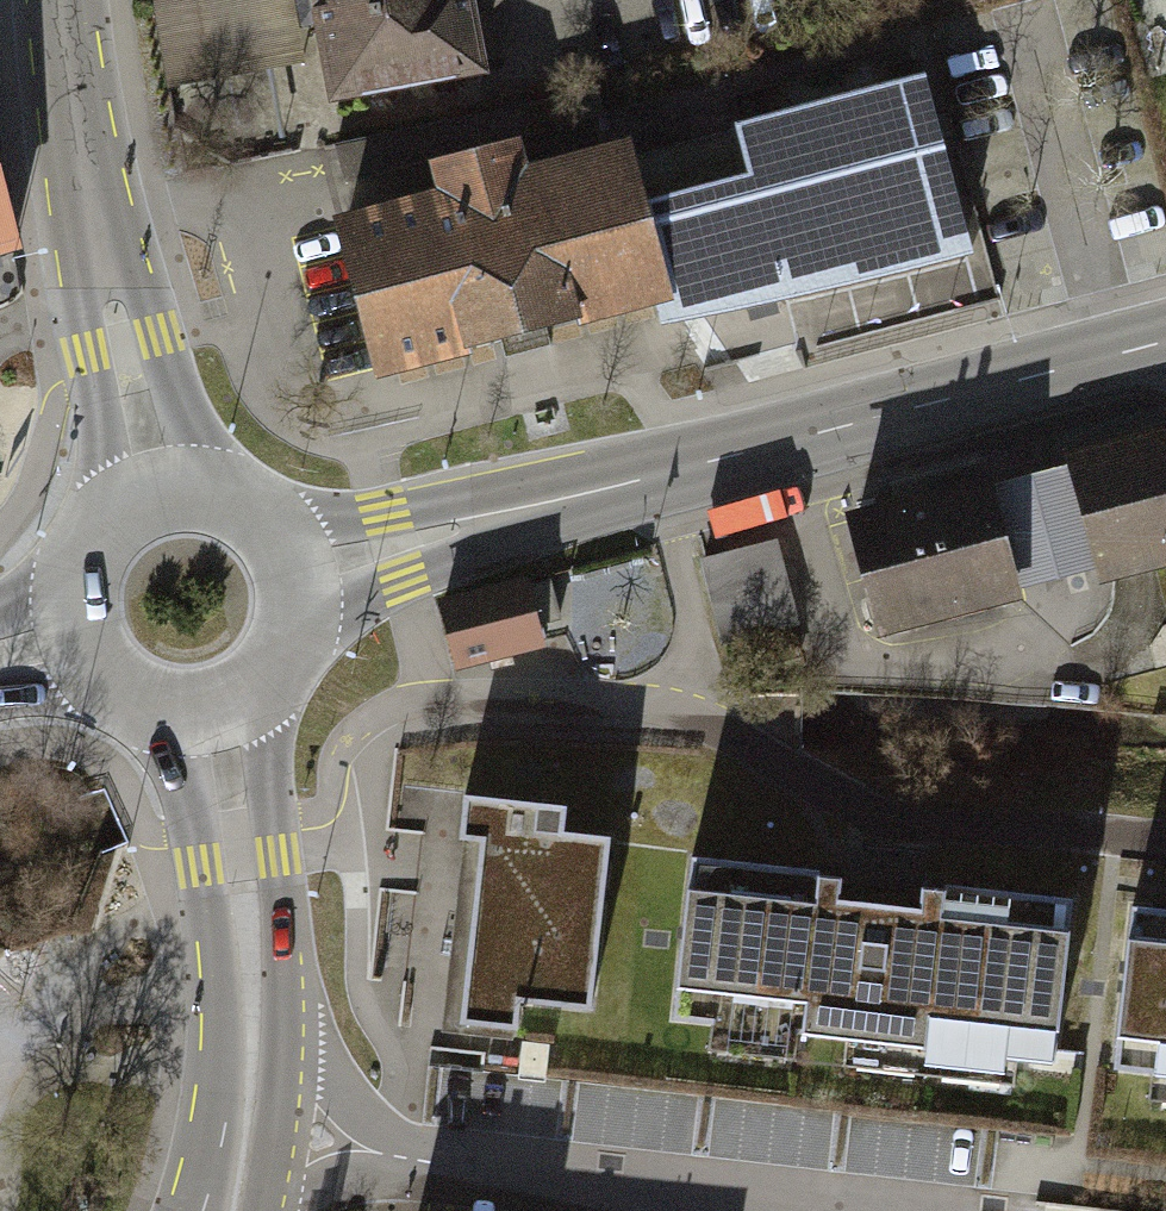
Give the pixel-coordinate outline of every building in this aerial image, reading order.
[(348,115),(526,85),(517,31),(498,34),(493,0),(329,0),(348,115)] [(344,223),(382,367),(657,294),(662,314),(742,298),(745,310),(777,301),(774,289),(966,246),(923,79),(742,128),(754,178),(638,209),(621,150),(520,177),(511,150),(440,168),(448,197),(344,223)] [(594,90),(334,144),(345,181),(601,112),(594,90)] [(0,191),(0,249),(16,245),(0,191)] [(1067,463),(1095,570),(1150,556),(1165,552),(1165,437),(1067,463)] [(1067,463),(980,486),(1008,594),(1095,570),(1067,463)] [(980,486),(850,520),(879,628),(1008,594),(980,486)] [(783,544),(700,564),(720,646),(803,626),(783,544)] [(1150,556),(1165,606),(1165,552),(1150,556)] [(517,588),(443,608),(457,662),(532,642),(517,588)] [(564,804),(463,793),(458,839),(478,841),(458,1021),(516,1028),(519,1001),(592,1009),(611,836),(561,831),(564,804)] [(1074,898),(691,856),(673,1016),(1056,1058),(1074,898)] [(1124,915),(1107,1072),(1165,1078),(1165,919),(1124,915)]
